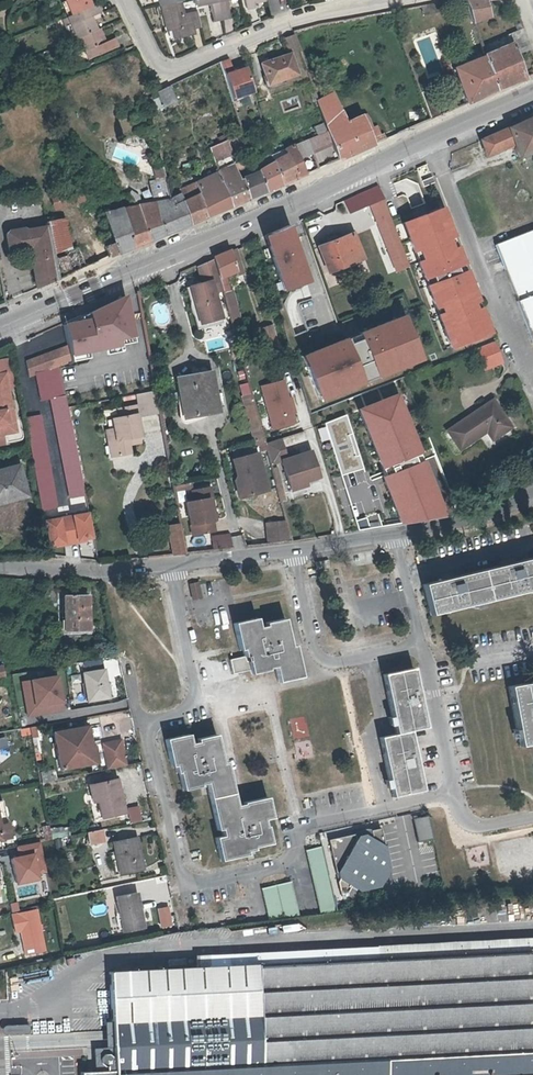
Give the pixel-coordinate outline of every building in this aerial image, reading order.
[(90,6),(88,0),(66,0),(71,14),(72,13),(90,6)] [(196,6),(206,4),(206,1),(210,1),(214,22),(223,20),(218,0),(195,0),(196,6)] [(223,20),(231,18),(227,0),(218,0),(223,20)] [(248,9),(256,7),(255,3),(266,1),(266,0),(245,0),(248,9)] [(474,21),(489,16),(486,0),(467,0),(473,18),(474,21)] [(439,13),(437,2),(422,5),(424,15),(439,13)] [(199,18),(197,12),(184,15),(181,3),(163,7),(168,27),(172,27),(175,40),(194,36),(193,31),(201,29),(200,23),(199,18)] [(71,14),(61,18),(70,41),(79,37),(94,30),(94,29),(96,28),(90,14),(98,11),(95,4),(90,6),(72,13),(71,14)] [(256,8),(248,9),(250,21),(258,20),(256,8)] [(94,30),(79,37),(82,45),(87,58),(116,47),(113,38),(104,41),(99,27),(96,28),(94,29),(94,30)] [(512,43),(516,55),(532,49),(526,33),(524,28),(509,34),(512,43)] [(283,39),(288,55),(300,51),(294,35),(283,39)] [(75,48),(82,45),(79,37),(72,41),(75,48)] [(467,103),(524,79),(516,55),(512,43),(485,55),(481,57),(454,68),(467,103)] [(293,68),(288,55),(260,64),(264,77),(293,68)] [(228,60),(219,63),(223,75),(232,72),(228,60)] [(232,72),(223,75),(232,103),(254,95),(245,67),(232,72)] [(155,92),(157,95),(161,106),(174,101),(168,86),(156,92),(155,92)] [(334,94),(317,101),(324,122),(328,131),(338,159),(386,138),(384,133),(380,135),(376,125),(373,126),(369,116),(363,119),(361,115),(346,123),(334,95),(334,94)] [(532,151),(532,117),(481,141),(486,156),(514,143),(519,156),(532,151)] [(230,166),(226,156),(231,154),(226,141),(211,149),(215,161),(216,165),(218,171),(230,166)] [(280,158),(267,164),(257,169),(265,191),(303,174),(292,146),(277,152),(280,158)] [(257,169),(267,164),(264,158),(254,162),(255,165),(257,169)] [(230,206),(247,198),(265,191),(257,169),(255,165),(248,168),(251,175),(245,177),(245,176),(242,177),(243,179),(241,179),(239,180),(236,174),(236,173),(235,172),(240,170),(246,166),(243,160),(230,166),(218,171),(228,207),(230,206)] [(149,239),(204,217),(228,207),(218,171),(183,187),(189,197),(183,199),(182,199),(172,204),(170,197),(168,187),(153,191),(152,192),(154,203),(137,205),(149,239)] [(189,197),(183,187),(178,189),(183,199),(189,197)] [(374,188),(360,194),(366,207),(373,204),(380,201),(374,188)] [(172,204),(182,199),(179,193),(170,197),(172,204)] [(124,196),(105,202),(93,205),(96,217),(105,214),(114,242),(105,246),(109,256),(133,246),(122,209),(124,208),(127,207),(124,196)] [(380,201),(373,204),(374,220),(388,214),(382,199),(380,201)] [(149,239),(137,205),(127,207),(124,208),(122,209),(133,246),(149,239)] [(447,206),(405,222),(452,349),(495,333),(447,206)] [(105,214),(96,217),(102,236),(105,246),(114,242),(105,214)] [(388,214),(374,220),(395,271),(408,266),(388,214)] [(292,226),(267,234),(285,288),(310,280),(292,226)] [(53,257),(52,252),(50,239),(48,227),(25,231),(24,229),(8,232),(6,236),(8,250),(11,252),(30,249),(32,250),(32,252),(38,286),(57,278),(53,257)] [(496,244),(532,342),(532,229),(496,244)] [(351,233),(319,246),(328,271),(361,258),(351,233)] [(105,246),(102,236),(79,246),(85,266),(109,256),(105,246)] [(85,266),(79,246),(68,250),(65,256),(70,272),(73,271),(85,266)] [(217,272),(223,293),(229,291),(226,278),(225,275),(236,271),(231,256),(234,255),(232,248),(213,256),(217,272)] [(68,250),(53,257),(57,278),(60,276),(70,272),(65,256),(68,250)] [(221,291),(213,260),(196,267),(200,282),(189,286),(199,326),(225,318),(218,292),(221,291)] [(405,313),(304,354),(323,400),(424,359),(405,313)] [(276,341),(272,326),(259,330),(263,345),(276,341)] [(494,341),(476,348),(485,370),(502,363),(494,341)] [(58,366),(70,361),(67,345),(24,361),(29,377),(36,375),(41,402),(61,514),(76,511),(55,399),(49,369),(58,366)] [(0,360),(0,445),(4,444),(2,435),(15,432),(7,388),(13,386),(9,358),(0,360)] [(221,411),(213,371),(176,378),(184,419),(221,411)] [(408,389),(403,376),(391,381),(394,388),(399,386),(402,392),(408,389)] [(153,382),(153,379),(136,383),(138,392),(155,389),(154,388),(154,387),(153,382)] [(294,422),(291,412),(287,399),(282,380),(260,386),(272,428),(294,422)] [(158,411),(155,389),(138,392),(135,393),(139,414),(158,411)] [(510,428),(491,400),(446,431),(457,449),(485,432),(491,441),(510,428)] [(126,437),(141,435),(135,403),(117,406),(119,415),(111,417),(115,439),(107,440),(110,455),(129,452),(127,443),(126,437)] [(252,427),(259,426),(253,403),(246,405),(252,427)] [(259,426),(252,427),(254,436),(262,434),(259,426)] [(126,437),(127,443),(141,441),(141,435),(126,437)] [(340,443),(345,458),(342,459),(348,480),(375,471),(363,435),(340,443)] [(304,479),(304,481),(319,477),(311,451),(298,455),(297,452),(292,453),(293,456),(286,458),(281,439),(264,443),(270,463),(281,460),(288,483),(304,479)] [(241,478),(234,480),(238,498),(266,490),(256,453),(236,459),(241,478)] [(409,460),(419,489),(432,484),(421,456),(409,460)] [(241,478),(236,459),(231,460),(236,476),(234,480),(241,478)] [(419,489),(409,460),(401,463),(405,473),(407,473),(413,491),(419,489)] [(18,474),(0,479),(0,508),(25,501),(18,474)] [(304,479),(288,483),(290,491),(306,486),(304,481),(304,479)] [(208,522),(212,522),(208,501),(211,501),(209,488),(191,492),(193,501),(185,503),(192,536),(210,532),(208,522)] [(42,521),(46,546),(61,543),(62,545),(77,542),(76,540),(92,537),(87,512),(42,521)] [(268,544),(291,541),(286,521),(275,522),(266,523),(268,544)] [(166,550),(167,555),(184,553),(179,524),(167,526),(171,549),(166,550)] [(212,535),(213,550),(231,548),(230,533),(212,535)] [(167,555),(166,550),(166,549),(146,552),(146,557),(167,555)] [(418,583),(425,612),(532,583),(532,553),(418,583)] [(326,556),(314,558),(316,565),(327,563),(326,561),(326,556)] [(196,585),(189,586),(191,597),(198,595),(196,585)] [(63,597),(64,620),(58,621),(58,636),(94,635),(94,619),(88,619),(87,596),(63,597)] [(253,616),(230,621),(235,646),(240,646),(241,653),(234,655),(230,656),(199,663),(205,692),(251,682),(248,669),(266,666),(265,663),(272,662),(276,681),(299,676),(292,644),(287,645),(281,617),(262,621),(263,624),(255,626),(253,616)] [(386,792),(417,786),(406,728),(422,724),(411,666),(380,672),(390,731),(376,734),(386,792)] [(110,698),(104,670),(84,674),(89,702),(110,698)] [(57,677),(31,681),(35,706),(61,701),(57,677)] [(504,684),(511,722),(515,743),(531,740),(532,752),(532,679),(504,684)] [(87,727),(60,731),(64,754),(57,755),(59,769),(91,764),(89,749),(90,749),(87,727)] [(60,731),(53,732),(57,755),(64,754),(60,731)] [(264,793),(244,798),(240,798),(241,800),(234,802),(230,786),(223,758),(222,758),(220,759),(214,732),(213,731),(195,735),(195,738),(187,740),(186,731),(162,736),(168,762),(172,762),(173,769),(176,769),(180,786),(197,782),(197,780),(203,779),(212,827),(218,826),(220,833),(211,835),(216,858),(243,852),(242,847),(249,846),(249,843),(268,840),(264,825),(261,826),(260,818),(268,816),(264,793)] [(104,745),(109,770),(126,766),(121,741),(104,745)] [(55,780),(53,772),(43,774),(45,782),(55,780)] [(95,784),(98,802),(102,819),(126,814),(124,805),(120,790),(118,779),(95,784)] [(98,802),(95,784),(89,786),(93,803),(98,802)] [(132,823),(142,822),(139,807),(129,809),(132,823)] [(426,836),(422,813),(407,816),(411,839),(426,836)] [(10,838),(7,824),(0,825),(0,840),(10,838)] [(382,828),(329,840),(342,900),(352,886),(360,890),(383,884),(391,867),(382,828)] [(101,830),(87,833),(89,843),(104,840),(101,830)] [(137,838),(114,842),(120,874),(144,869),(137,838)] [(16,883),(47,876),(40,841),(16,846),(18,855),(10,856),(16,883)] [(317,845),(302,849),(318,913),(333,911),(317,845)] [(288,880),(259,888),(267,920),(297,916),(288,880)] [(138,892),(117,896),(122,930),(144,927),(138,892)] [(159,908),(162,927),(171,926),(168,907),(159,908)] [(20,927),(21,932),(25,956),(44,952),(36,912),(12,917),(14,928),(20,927)] [(197,967),(532,949),(532,938),(196,955),(197,967)] [(197,967),(107,972),(112,1060),(109,1060),(109,1057),(106,1054),(100,1054),(97,1058),(97,1063),(100,1065),(100,1071),(80,1073),(80,1074),(532,1074),(532,949),(197,967)]
